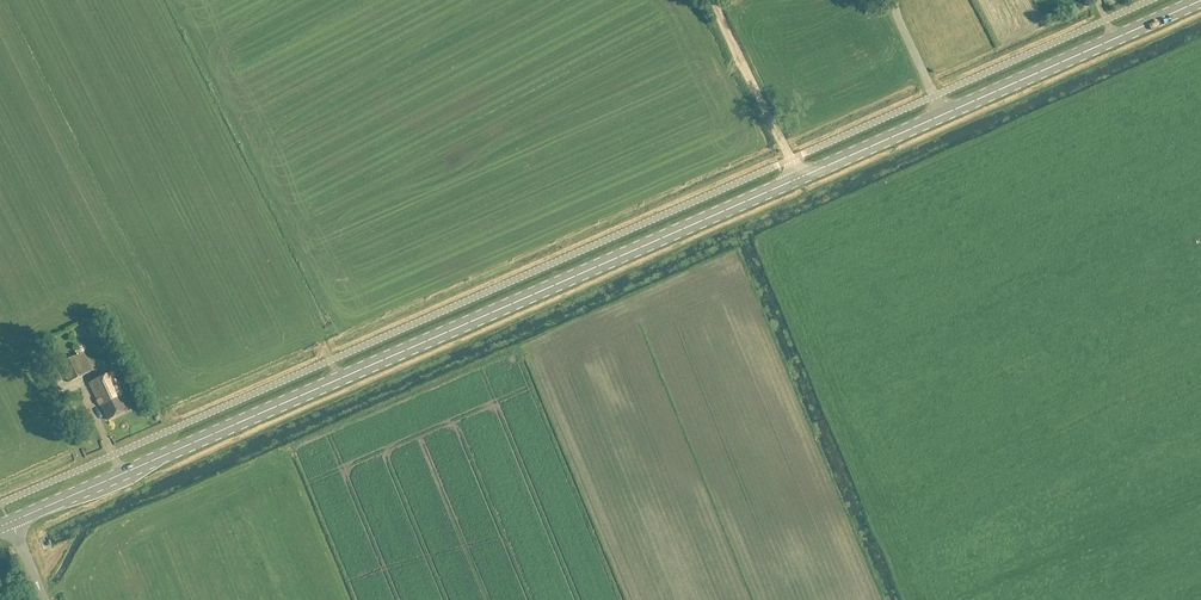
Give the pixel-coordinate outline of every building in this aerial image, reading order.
[(103,334),(95,316),(84,321),(91,339),(103,334)] [(59,363),(68,382),(88,373),(79,354),(59,363)] [(129,409),(112,373),(89,383),(106,420),(129,409)] [(85,376),(78,381),(82,387),(89,382),(85,376)]
